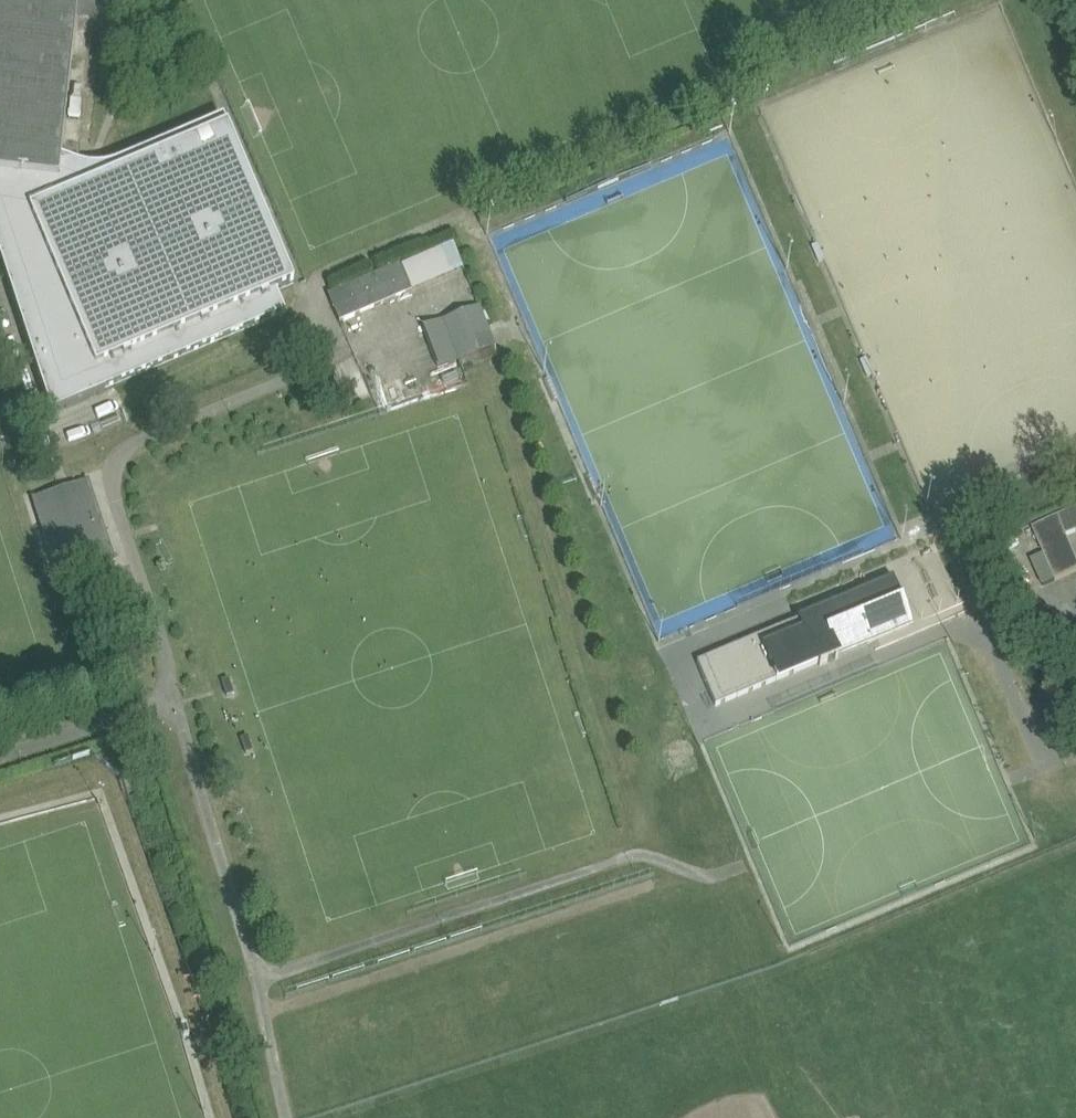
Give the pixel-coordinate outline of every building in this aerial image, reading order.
[(51,414),(117,386),(118,386),(285,316),(286,316),(277,294),(294,287),(223,119),(134,157),(133,157),(132,158),(131,158),(130,159),(129,159),(128,160),(126,160),(125,161),(124,161),(123,162),(122,162),(121,162),(120,163),(119,163),(118,164),(117,164),(116,164),(115,165),(114,165),(112,165),(111,165),(110,166),(109,166),(108,166),(107,166),(106,166),(105,167),(103,167),(102,167),(101,167),(100,167),(99,167),(98,167),(97,167),(95,167),(94,167),(93,167),(92,167),(91,167),(90,167),(89,167),(87,167),(86,167),(85,166),(84,166),(83,166),(82,166),(81,165),(79,165),(78,165),(94,21),(76,19),(78,0),(0,0),(0,259),(51,414)] [(76,19),(94,21),(95,21),(98,0),(78,0),(76,19)] [(400,264),(328,295),(340,322),(412,291),(400,264)] [(438,367),(457,360),(493,346),(494,346),(478,306),(423,327),(438,367)] [(58,579),(116,560),(90,480),(32,499),(58,579)] [(1075,533),(1075,509),(1059,516),(1033,527),(1044,554),(1055,581),(1075,572),(1075,555),(1068,536),(1075,533)] [(799,620),(696,663),(714,706),(817,663),(819,667),(837,659),(835,655),(866,642),(866,644),(897,631),(896,630),(909,624),(891,581),(817,612),(817,611),(801,617),(798,618),(799,620)]
